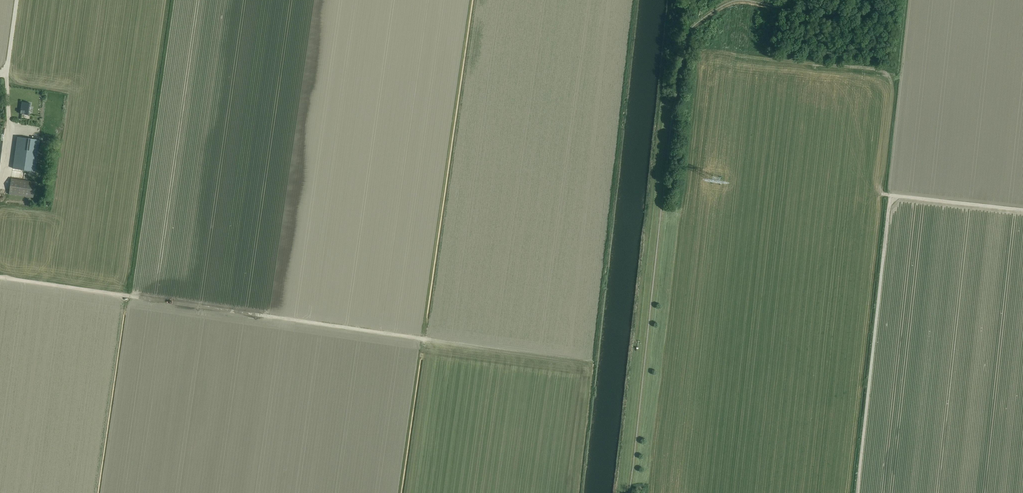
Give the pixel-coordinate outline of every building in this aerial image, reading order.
[(29,115),(31,103),(22,102),(21,114),(29,115)] [(36,171),(40,140),(17,137),(13,168),(36,171)] [(33,198),(35,182),(12,178),(9,194),(33,198)]
